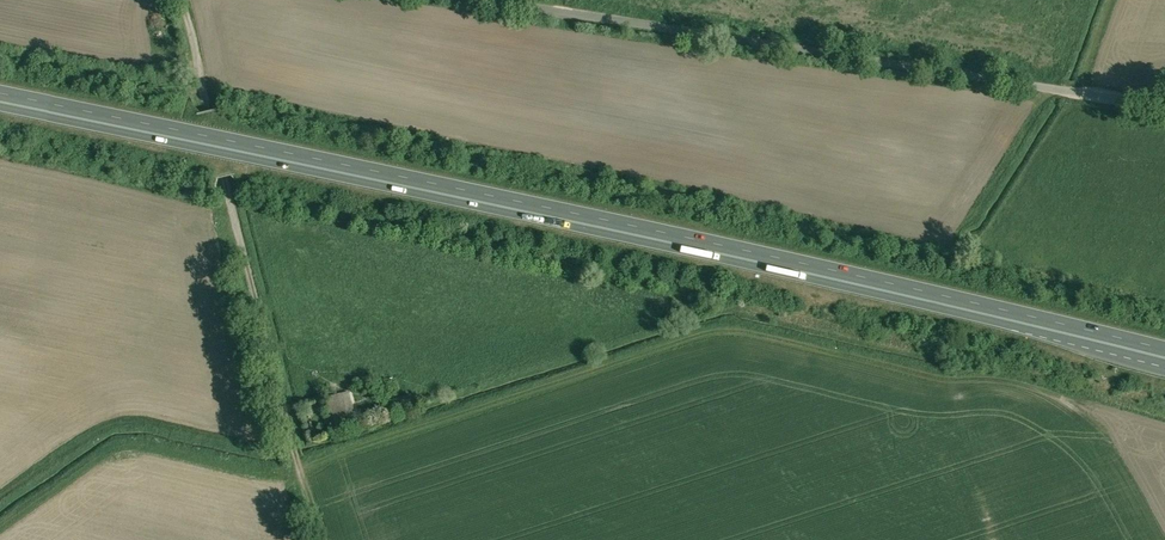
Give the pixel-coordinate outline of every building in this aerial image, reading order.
[(324,395),(329,425),(353,421),(349,392),(324,395)]
